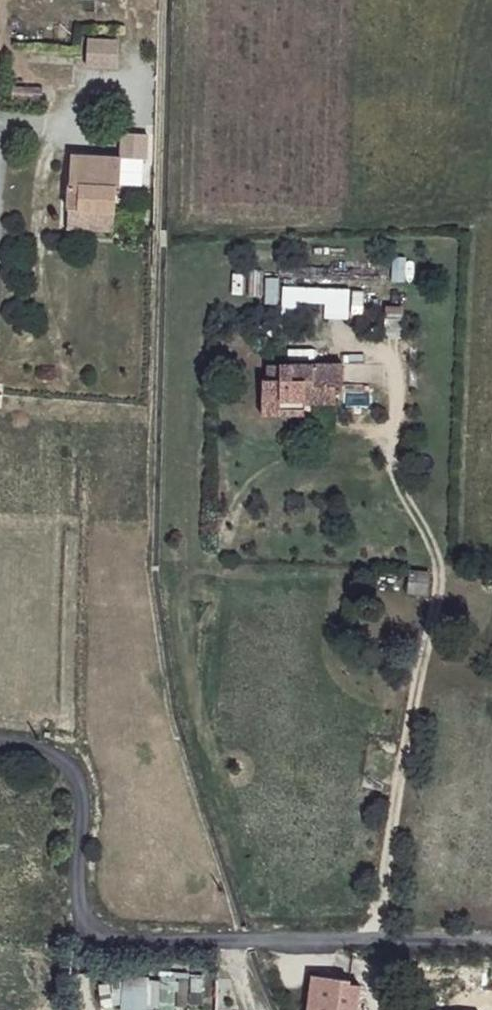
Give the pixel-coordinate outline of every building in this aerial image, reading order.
[(82,63),(116,68),(120,36),(86,31),(82,63)] [(117,125),(118,150),(137,148),(137,125),(117,125)] [(118,150),(65,151),(66,202),(115,205),(118,150)] [(115,205),(66,202),(68,219),(100,218),(100,227),(118,227),(115,205)] [(100,218),(68,219),(67,225),(100,227),(100,218)] [(352,359),(289,359),(290,376),(274,375),(274,407),(312,407),(313,398),(345,399),(343,385),(352,384),(352,359)] [(410,570),(404,593),(410,595),(425,597),(430,570),(410,570)] [(112,972),(113,1009),(148,1009),(147,972),(112,972)] [(322,979),(318,1009),(343,1009),(345,982),(322,979)] [(345,982),(343,1009),(366,1009),(368,992),(355,989),(354,982),(345,982)] [(470,996),(469,1009),(491,1009),(491,999),(470,996)]
